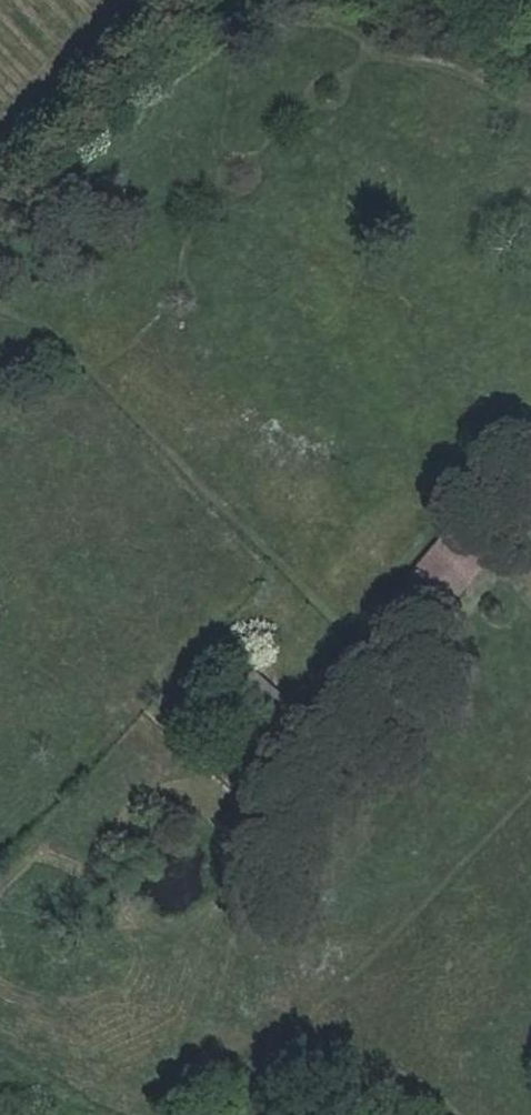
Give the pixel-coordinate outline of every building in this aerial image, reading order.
[(411,576),(445,606),(481,562),(449,534),(411,576)]
